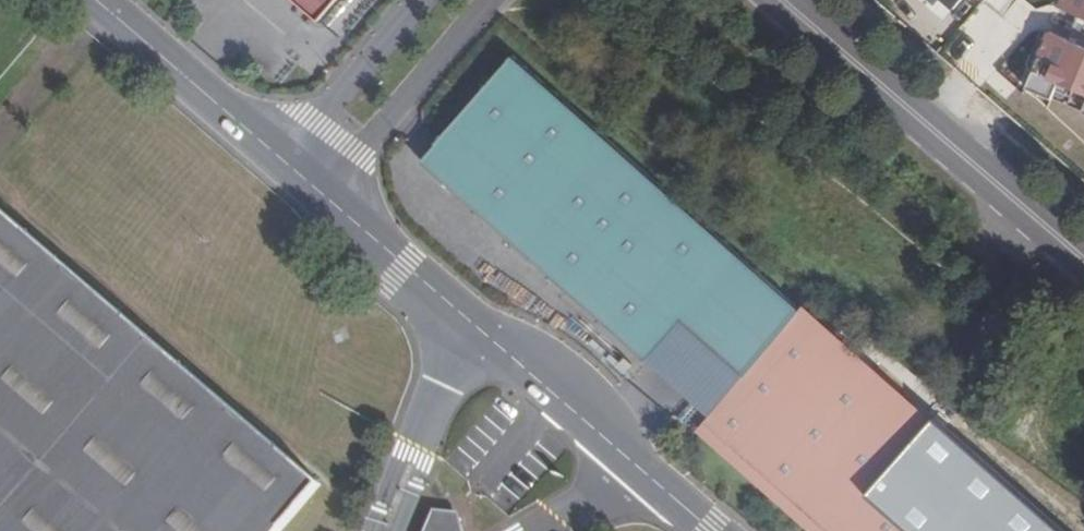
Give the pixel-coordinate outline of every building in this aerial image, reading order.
[(320,28),(345,0),(288,0),(320,28)] [(960,14),(973,0),(945,0),(960,14)] [(1057,5),(1083,17),(1083,0),(1059,0),(1057,5)] [(1030,89),(1083,110),(1083,44),(1052,32),(1030,89)] [(666,340),(737,261),(509,64),(432,151),(458,173),(443,190),(644,364),(666,340)] [(458,173),(432,151),(417,168),(443,190),(458,173)] [(326,486),(0,208),(0,530),(288,530),(326,486)] [(798,315),(799,314),(737,261),(666,340),(729,395),(798,315)] [(371,312),(375,307),(370,303),(366,308),(371,312)] [(699,429),(818,530),(903,530),(864,496),(927,427),(798,315),(750,372),(729,395),(714,412),(699,429)] [(461,523),(449,512),(433,510),(425,530),(464,530),(461,523)]
